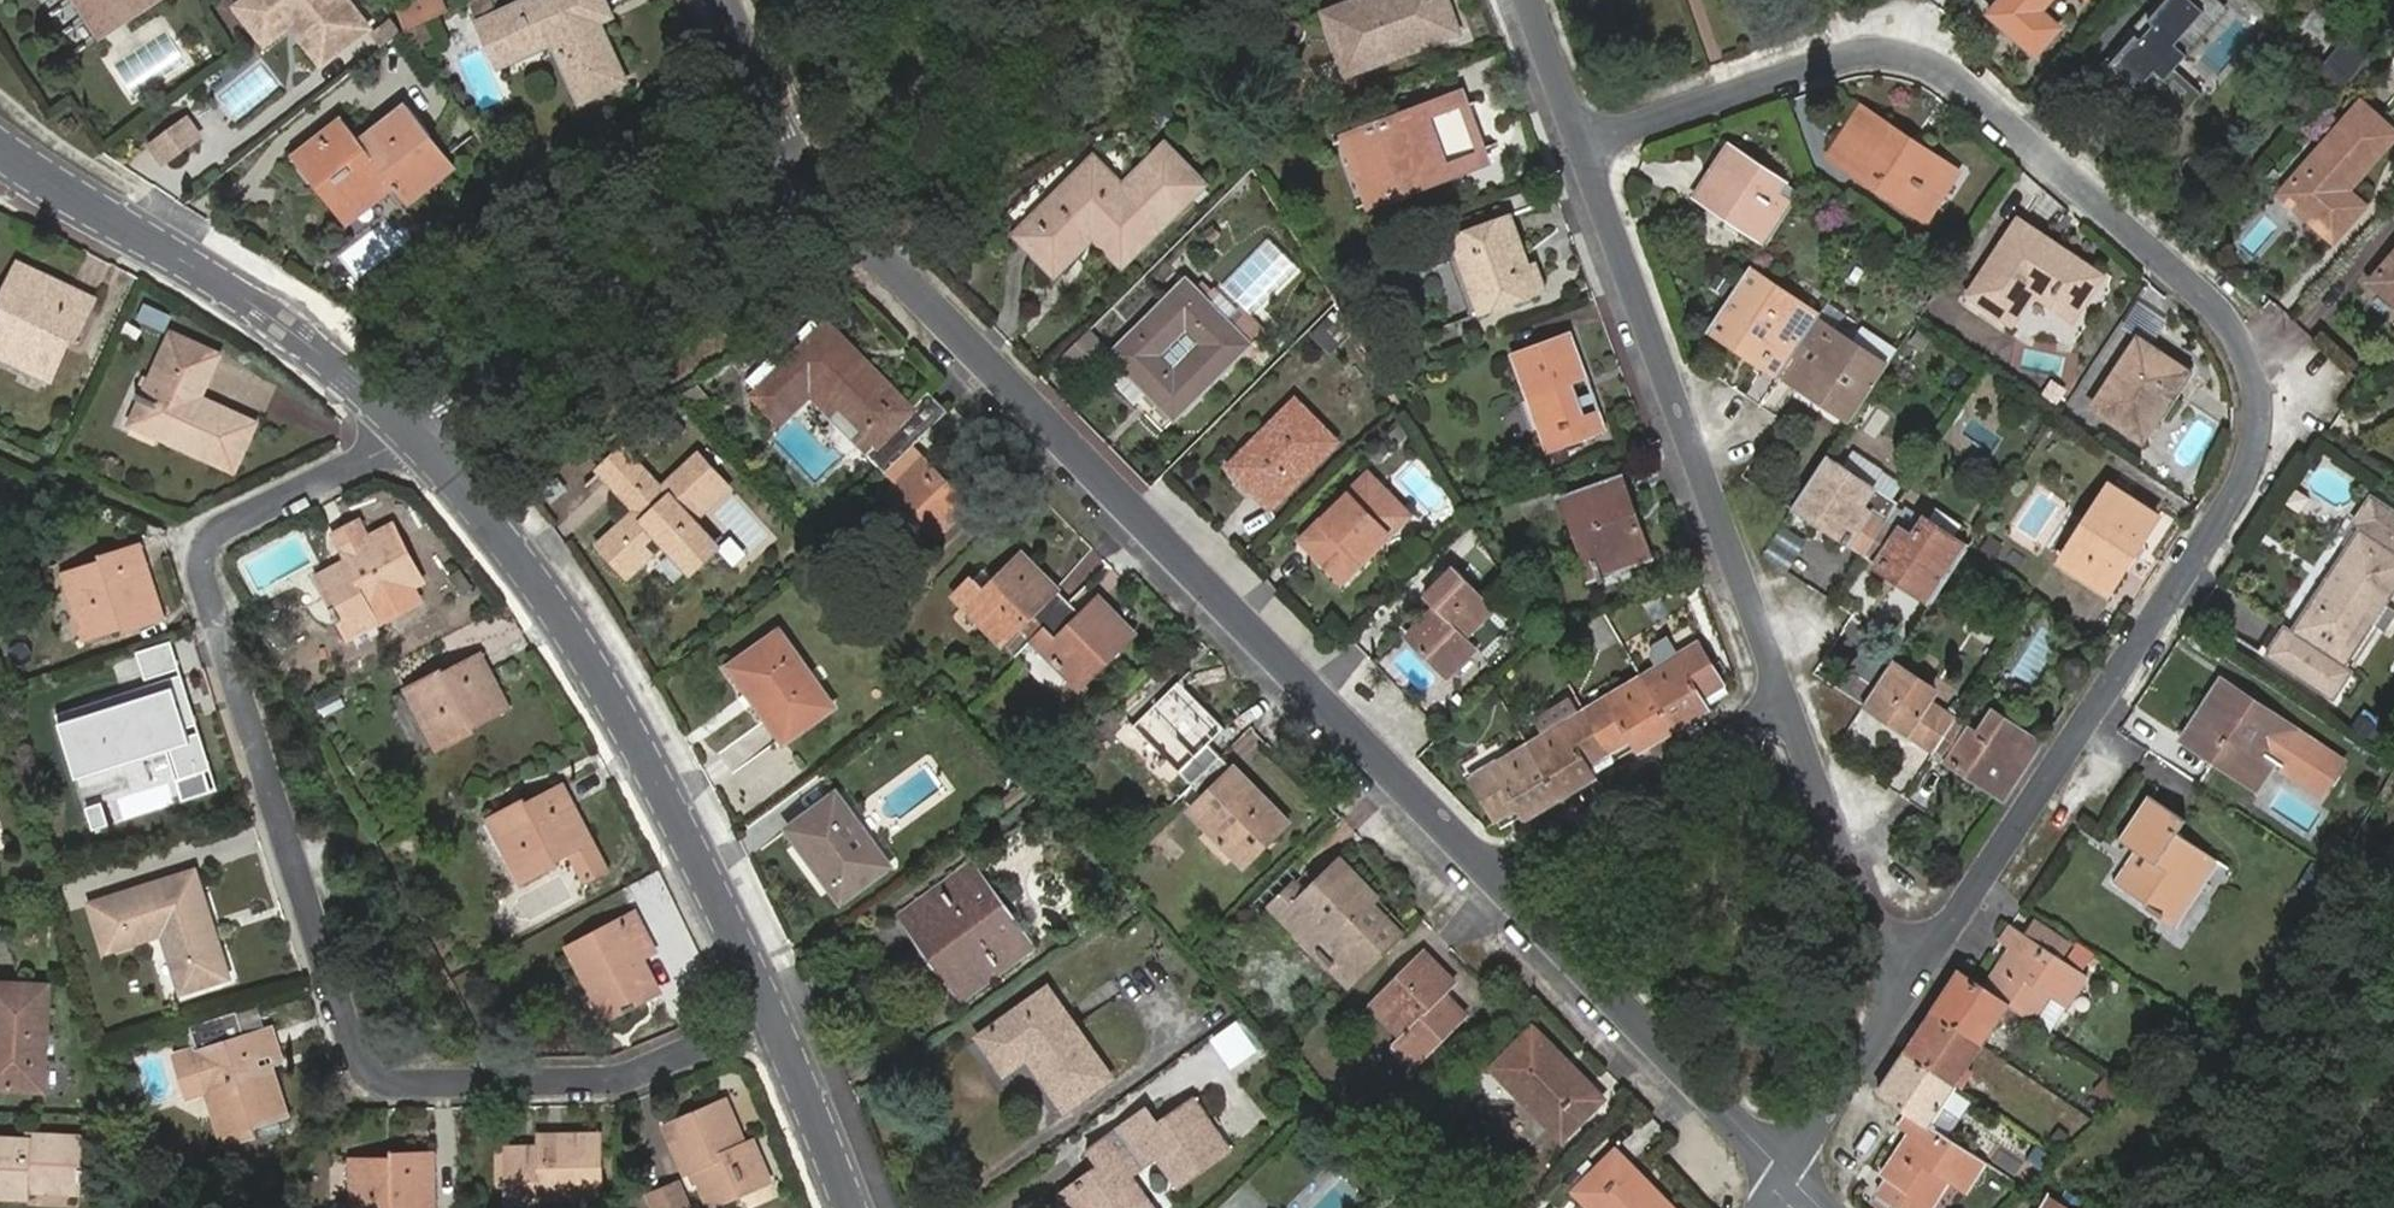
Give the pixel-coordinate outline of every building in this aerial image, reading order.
[(139,0),(76,0),(96,30),(139,0)] [(96,30),(100,35),(152,0),(139,0),(96,30)] [(319,66),(366,28),(345,0),(241,0),(233,6),(261,45),(287,26),(319,66)] [(403,31),(426,21),(445,12),(440,0),(401,0),(391,4),(403,31)] [(495,55),(548,30),(551,36),(578,98),(621,77),(596,19),(592,10),(605,4),(603,0),(521,0),(479,19),(495,55)] [(1350,76),(1460,35),(1447,0),(1373,0),(1328,16),(1350,76)] [(1992,12),(2037,53),(2059,28),(2040,10),(2049,0),(2003,0),(1992,12)] [(2192,87),(2174,69),(2222,12),(2209,0),(2171,0),(2112,67),(2167,116),(2192,87)] [(609,13),(605,4),(592,10),(596,19),(609,13)] [(403,31),(392,17),(374,31),(385,45),(403,31)] [(426,21),(403,31),(414,46),(432,34),(426,21)] [(548,30),(495,55),(498,62),(551,36),(548,30)] [(2371,57),(2348,37),(2316,73),(2340,94),(2371,57)] [(2201,94),(2192,87),(2167,116),(2175,123),(2201,94)] [(1422,177),(1425,187),(1486,165),(1462,100),(1401,122),(1404,132),(1447,116),(1463,162),(1422,177)] [(336,143),(327,131),(293,158),(309,181),(317,176),(343,211),(386,178),(391,184),(404,202),(453,165),(408,104),(360,142),(352,130),(336,143)] [(1845,159),(1842,162),(1876,185),(1879,181),(1926,213),(1954,173),(1924,152),(1926,149),(1861,104),(1830,149),(1845,159)] [(2282,194),(2316,226),(2323,216),(2341,231),(2363,206),(2347,192),(2393,137),(2393,135),(2359,104),(2282,194)] [(1349,141),(1375,206),(1425,187),(1422,177),(1463,162),(1447,116),(1404,132),(1401,122),(1349,141)] [(186,117),(147,145),(160,164),(198,135),(186,117)] [(344,119),(327,131),(336,143),(352,130),(344,119)] [(1367,209),(1375,206),(1349,141),(1341,144),(1367,209)] [(1766,241),(1793,200),(1777,191),(1785,179),(1728,141),(1694,193),(1718,209),(1722,202),(1749,220),(1744,227),(1766,241)] [(1095,162),(1020,235),(1058,274),(1097,235),(1124,264),(1202,186),(1167,150),(1124,193),(1095,162)] [(349,218),(391,184),(386,178),(343,211),(349,218)] [(1722,202),(1718,209),(1744,227),(1749,220),(1722,202)] [(1454,238),(1484,318),(1549,294),(1539,266),(1532,268),(1513,216),(1454,238)] [(2333,241),(2341,231),(2323,216),(2316,226),(2333,241)] [(2018,224),(1970,294),(2011,321),(2032,289),(2070,315),(2095,278),(2018,224)] [(2373,282),(2393,302),(2393,258),(2373,282)] [(72,335),(75,337),(94,292),(71,281),(69,286),(15,263),(0,300),(0,306),(2,306),(0,311),(0,352),(55,374),(66,348),(60,346),(66,333),(72,335)] [(1749,266),(1709,327),(1737,345),(1743,338),(1766,354),(1761,362),(1780,373),(1817,318),(1820,314),(1749,266)] [(1187,283),(1113,357),(1176,421),(1251,348),(1187,283)] [(141,304),(135,319),(160,329),(165,314),(141,304)] [(1849,421),(1886,364),(1817,318),(1780,373),(1849,421)] [(910,447),(928,428),(825,323),(750,396),(771,416),(807,380),(873,448),(865,456),(883,474),(910,447)] [(1086,329),(1062,354),(1082,374),(1107,349),(1086,329)] [(202,381),(215,352),(170,332),(142,393),(136,390),(134,395),(140,398),(130,419),(232,466),(252,420),(196,395),(186,390),(191,376),(202,381)] [(66,348),(72,335),(66,333),(60,346),(66,348)] [(1514,356),(1531,402),(1540,399),(1551,430),(1542,433),(1549,454),(1607,432),(1600,411),(1586,416),(1576,386),(1589,381),(1573,335),(1514,356)] [(1743,338),(1737,345),(1761,362),(1766,354),(1743,338)] [(2140,341),(2096,407),(2143,439),(2187,373),(2140,341)] [(55,374),(0,352),(0,360),(52,382),(55,374)] [(186,390),(196,395),(202,381),(191,376),(186,390)] [(807,380),(771,416),(781,426),(808,398),(865,456),(873,448),(807,380)] [(1295,404),(1230,468),(1269,508),(1334,443),(1295,404)] [(883,474),(856,499),(873,517),(883,506),(926,549),(968,506),(910,447),(883,474)] [(625,450),(601,475),(626,500),(650,477),(625,450)] [(1880,525),(1896,501),(1827,455),(1791,508),(1794,510),(1815,524),(1819,520),(1846,538),(1842,542),(1861,555),(1880,525)] [(657,531),(697,572),(722,547),(695,519),(728,488),(697,456),(666,485),(673,493),(669,498),(661,490),(650,477),(626,500),(637,511),(647,521),(635,533),(625,523),(604,543),(634,573),(655,553),(645,542),(657,531)] [(1370,478),(1305,542),(1344,582),(1408,518),(1370,478)] [(1583,534),(1601,586),(1608,584),(1604,576),(1651,558),(1623,481),(1564,503),(1576,536),(1583,534)] [(673,493),(666,485),(661,490),(669,498),(673,493)] [(2110,486),(2061,559),(2110,592),(2159,518),(2110,486)] [(2380,616),(2393,595),(2393,517),(2371,501),(2353,529),(2360,534),(2328,583),(2380,616)] [(637,511),(625,523),(635,533),(647,521),(637,511)] [(1962,556),(1968,548),(1918,515),(1901,539),(1880,525),(1861,555),(1885,570),(1890,563),(1906,575),(1902,581),(1932,602),(1962,556)] [(333,601),(329,603),(335,615),(339,613),(349,630),(375,615),(368,601),(420,572),(392,519),(363,534),(356,517),(329,531),(338,549),(342,559),(317,573),(333,601)] [(1815,524),(1842,542),(1846,538),(1819,520),(1815,524)] [(1762,555),(1788,568),(1802,538),(1776,525),(1762,555)] [(2004,546),(1987,536),(1978,552),(1994,561),(2004,546)] [(96,561),(68,570),(86,634),(122,622),(124,628),(167,615),(144,542),(102,555),(105,563),(98,565),(96,561)] [(1040,630),(1066,604),(1021,559),(995,586),(981,573),(954,600),(1002,647),(1018,629),(1029,619),(1040,630)] [(1885,570),(1902,581),(1906,575),(1890,563),(1885,570)] [(1422,598),(1434,609),(1439,614),(1429,624),(1424,619),(1406,638),(1446,676),(1474,648),(1462,636),(1491,605),(1453,567),(1422,598)] [(2345,670),(2380,616),(2328,583),(2293,636),(2287,631),(2269,658),(2335,703),(2353,675),(2345,670)] [(1040,630),(1030,641),(1079,690),(1132,637),(1099,603),(1082,620),(1066,604),(1040,630)] [(1439,614),(1434,609),(1424,619),(1429,624),(1439,614)] [(1018,629),(1030,641),(1040,630),(1029,619),(1018,629)] [(1953,660),(1968,633),(1946,620),(1930,647),(1953,660)] [(787,633),(747,662),(772,697),(763,703),(793,743),(841,707),(787,633)] [(169,641),(134,652),(144,685),(56,712),(78,780),(170,751),(185,800),(216,790),(169,641)] [(1661,733),(1663,736),(1666,734),(1731,695),(1698,642),(1634,679),(1638,690),(1639,692),(1640,695),(1661,733)] [(407,681),(439,740),(469,724),(467,719),(504,699),(478,649),(431,675),(428,669),(407,681)] [(772,697),(747,662),(738,669),(763,703),(772,697)] [(1935,752),(1955,720),(1930,702),(1937,692),(1891,663),(1865,703),(1864,705),(1866,707),(1935,752)] [(1862,674),(1853,687),(1865,695),(1874,682),(1862,674)] [(1623,759),(1663,736),(1661,733),(1640,695),(1639,692),(1638,690),(1634,679),(1589,707),(1619,758),(1621,761),(1623,759)] [(1133,728),(1191,787),(1219,758),(1207,745),(1222,730),(1177,684),(1133,728)] [(2267,760),(2275,766),(2295,737),(2220,688),(2188,739),(2218,759),(2215,765),(2250,788),(2267,760)] [(1619,762),(1621,761),(1619,758),(1589,707),(1547,733),(1553,740),(1556,742),(1557,745),(1578,783),(1579,786),(1582,784),(1619,762)] [(2006,798),(2042,743),(1995,714),(1980,736),(1955,720),(1935,752),(2006,798)] [(1503,832),(1579,786),(1578,783),(1557,745),(1556,742),(1553,740),(1547,733),(1471,778),(1503,832)] [(1219,758),(1191,787),(1207,804),(1195,816),(1243,864),(1283,824),(1219,758)] [(2257,793),(2275,766),(2267,760),(2250,788),(2257,793)] [(493,812),(526,872),(560,855),(557,849),(568,843),(579,837),(596,868),(606,863),(593,836),(590,830),(571,797),(575,795),(565,779),(530,800),(519,806),(515,800),(493,812)] [(519,806),(530,800),(527,794),(515,800),(519,806)] [(805,846),(803,848),(834,891),(837,890),(847,905),(895,869),(881,849),(878,852),(853,817),(857,814),(844,795),(793,829),(805,846)] [(2139,856),(2119,888),(2149,907),(2146,912),(2163,922),(2164,918),(2176,925),(2216,860),(2179,837),(2187,824),(2152,800),(2123,845),(2139,856)] [(487,816),(520,876),(526,872),(493,812),(487,816)] [(579,837),(568,843),(585,874),(596,868),(579,837)] [(1311,897),(1307,892),(1284,914),(1319,948),(1315,951),(1334,969),(1385,917),(1371,904),(1376,899),(1338,861),(1315,883),(1320,888),(1311,897)] [(212,912),(197,865),(92,896),(107,944),(164,927),(182,985),(230,970),(215,924),(211,925),(207,913),(212,912)] [(918,934),(953,985),(918,1011),(930,1028),(1037,950),(979,867),(871,944),(883,961),(918,934)] [(1315,883),(1307,892),(1311,897),(1320,888),(1315,883)] [(568,941),(586,973),(594,968),(615,1008),(624,1004),(626,1008),(639,1001),(637,996),(658,985),(641,951),(657,943),(636,904),(568,941)] [(2012,1009),(2030,1020),(2047,996),(2068,1010),(2088,980),(2009,928),(2007,930),(1997,945),(2010,953),(1986,992),(2012,1009)] [(1371,1007),(1402,1039),(1397,1045),(1420,1069),(1467,1022),(1444,998),(1456,987),(1424,955),(1371,1007)] [(594,968),(586,973),(608,1013),(615,1008),(594,968)] [(1934,1013),(1932,1015),(1935,1017),(1942,1022),(1969,980),(1962,976),(1959,975),(1957,977),(1934,1013)] [(1942,1022),(1985,1050),(2012,1009),(1986,992),(1975,985),(1973,984),(1969,980),(1942,1022)] [(0,984),(0,1084),(49,1087),(53,985),(0,984)] [(985,1040),(1009,1074),(1033,1058),(1071,1112),(1115,1081),(1053,991),(985,1040)] [(1909,1057),(1915,1061),(1942,1022),(1935,1017),(1932,1015),(1931,1018),(1908,1053),(1906,1056),(1909,1057)] [(1233,1019),(1206,1038),(1230,1071),(1257,1052),(1233,1019)] [(211,1092),(226,1135),(256,1125),(254,1117),(284,1107),(266,1055),(263,1046),(276,1042),(269,1022),(228,1036),(227,1031),(195,1043),(196,1046),(211,1092)] [(1956,1088),(1958,1090),(1960,1088),(1985,1050),(1942,1022),(1915,1061),(1956,1088)] [(1493,1071),(1561,1140),(1600,1102),(1532,1032),(1493,1071)] [(279,1052),(276,1042),(263,1046),(266,1055),(279,1052)] [(196,1046),(176,1052),(191,1099),(211,1092),(196,1046)] [(1883,1097),(1889,1102),(1915,1061),(1909,1057),(1906,1056),(1905,1058),(1881,1093),(1879,1095),(1883,1097)] [(1957,1092),(1958,1090),(1956,1088),(1915,1061),(1889,1102),(1907,1113),(1910,1115),(1912,1116),(1932,1130),(1957,1092)] [(2119,1092),(2103,1079),(2094,1090),(2110,1103),(2119,1092)] [(748,1145),(729,1102),(670,1127),(690,1173),(700,1168),(717,1205),(773,1180),(755,1142),(748,1145)] [(1113,1167),(1074,1194),(1083,1207),(1153,1207),(1134,1182),(1171,1157),(1192,1187),(1234,1157),(1199,1106),(1163,1132),(1152,1116),(1103,1151),(1113,1167)] [(1901,1127),(1913,1134),(1885,1177),(1889,1180),(1880,1194),(1901,1207),(1935,1207),(1928,1203),(1943,1179),(1953,1186),(1969,1196),(1988,1166),(1932,1130),(1912,1116),(1910,1115),(1907,1117),(1901,1127)] [(506,1142),(506,1173),(502,1173),(502,1188),(507,1187),(507,1205),(537,1206),(537,1187),(597,1187),(597,1125),(537,1125),(537,1142),(506,1142)] [(2060,1126),(2051,1139),(2060,1146),(2069,1133),(2060,1126)] [(28,1192),(28,1186),(81,1188),(82,1178),(86,1177),(86,1167),(82,1168),(83,1137),(40,1136),(40,1140),(0,1139),(0,1192),(28,1192)] [(347,1151),(345,1207),(426,1207),(427,1148),(384,1147),(384,1154),(376,1155),(376,1151),(347,1151)] [(1593,1207),(1671,1207),(1618,1153),(1578,1192),(1593,1207)] [(1935,1207),(1939,1207),(1953,1186),(1943,1179),(1928,1203),(1935,1207)] [(669,1184),(644,1194),(650,1207),(680,1207),(669,1184)] [(2055,1199),(2050,1207),(2069,1207),(2055,1199)]
